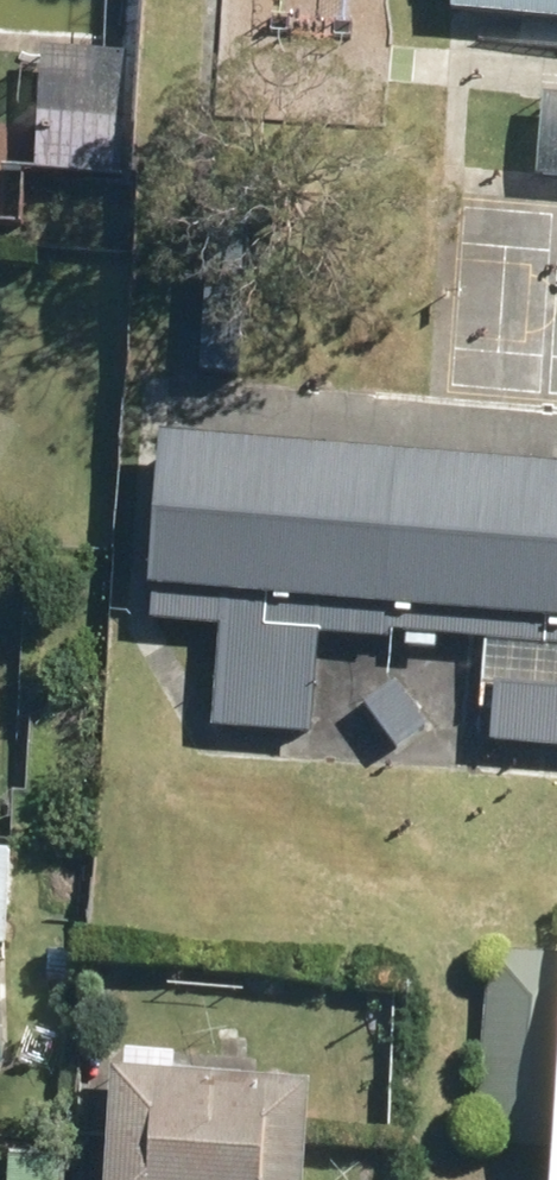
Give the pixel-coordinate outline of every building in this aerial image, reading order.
[(451,16),(454,16),(556,24),(556,0),(452,0),(451,16)] [(127,49),(45,45),(40,164),(122,168),(127,49)] [(550,92),(543,170),(556,171),(556,93),(550,92)] [(171,430),(160,574),(233,579),(221,730),(311,736),(319,624),(274,621),(277,588),(556,609),(556,457),(171,430)] [(432,720),(398,678),(368,703),(403,744),(432,720)] [(504,685),(500,733),(556,737),(556,689),(504,685)] [(11,1075),(9,934),(13,934),(11,842),(0,843),(0,1075),(11,1075)] [(556,1069),(556,961),(489,956),(476,1149),(551,1154),(556,1069)] [(322,1071),(185,1063),(186,1047),(138,1044),(137,1060),(122,1059),(115,1179),(316,1179),(322,1071)] [(551,1154),(549,1179),(556,1179),(556,1069),(551,1154)]
